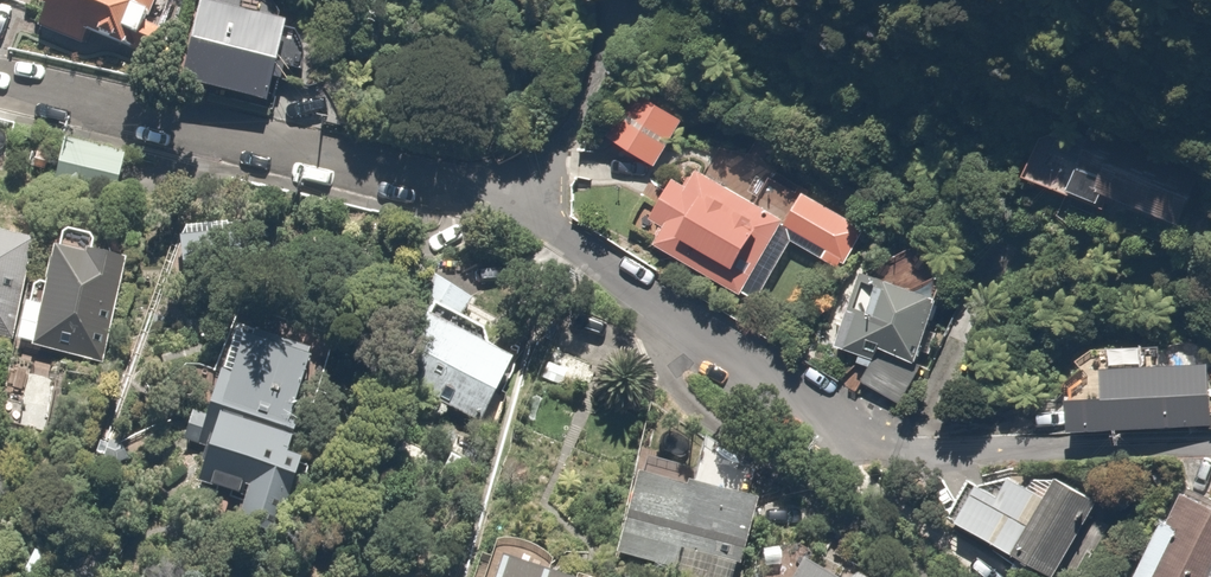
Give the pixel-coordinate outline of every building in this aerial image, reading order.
[(179,0),(45,0),(39,22),(161,60),(179,0)] [(192,83),(293,93),(302,0),(200,0),(192,83)] [(654,161),(688,111),(642,80),(608,130),(654,161)] [(11,117),(0,115),(0,163),(11,117)] [(127,145),(63,134),(54,189),(118,199),(127,145)] [(1096,189),(1180,220),(1193,186),(1109,155),(1096,189)] [(872,221),(777,157),(751,197),(702,163),(688,183),(678,176),(650,217),(663,226),(654,238),(745,301),(793,232),(843,265),(872,221)] [(234,250),(231,215),(181,219),(184,254),(234,250)] [(131,250),(62,227),(39,296),(29,293),(18,337),(93,362),(131,250)] [(2,335),(7,311),(18,313),(32,236),(0,230),(0,335),(2,335)] [(838,344),(867,355),(856,382),(904,400),(915,374),(947,291),(870,261),(838,344)] [(525,336),(422,287),(378,378),(481,427),(525,336)] [(241,504),(290,518),(337,357),(236,328),(194,472),(246,487),(241,504)] [(1073,389),(1073,426),(1210,424),(1210,354),(1109,355),(1109,389),(1073,389)] [(768,491),(637,462),(617,556),(680,570),(684,550),(752,565),(768,491)] [(1016,550),(1046,492),(1012,474),(1001,494),(979,482),(959,520),(1016,550)] [(1096,493),(1062,475),(1022,550),(1055,568),(1096,493)] [(1180,491),(1136,576),(1210,576),(1210,507),(1180,491)] [(790,576),(880,576),(819,535),(790,576)] [(579,573),(502,554),(496,576),(578,576),(579,573)]
